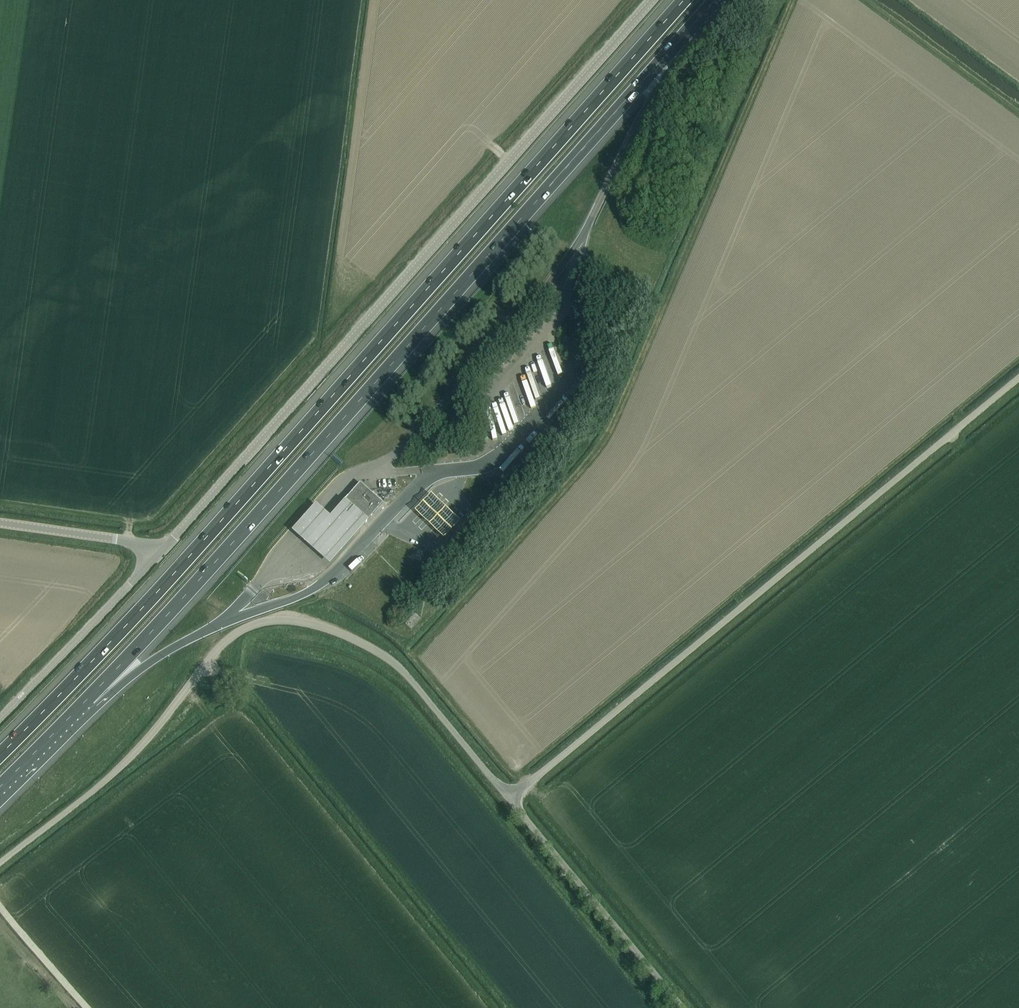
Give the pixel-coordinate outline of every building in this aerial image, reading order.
[(549,391),(555,389),(546,363),(540,365),(549,391)] [(534,372),(543,399),(549,397),(540,370),(534,372)] [(510,430),(516,428),(508,406),(502,408),(510,430)] [(544,431),(549,424),(545,421),(540,427),(544,431)] [(526,443),(509,465),(514,469),(531,447),(526,443)] [(365,522),(382,503),(359,482),(342,502),(365,522)] [(446,537),(462,520),(433,492),(417,509),(446,537)] [(365,522),(342,502),(330,517),(324,512),(316,505),(292,533),(305,544),(328,564),(365,522)]
